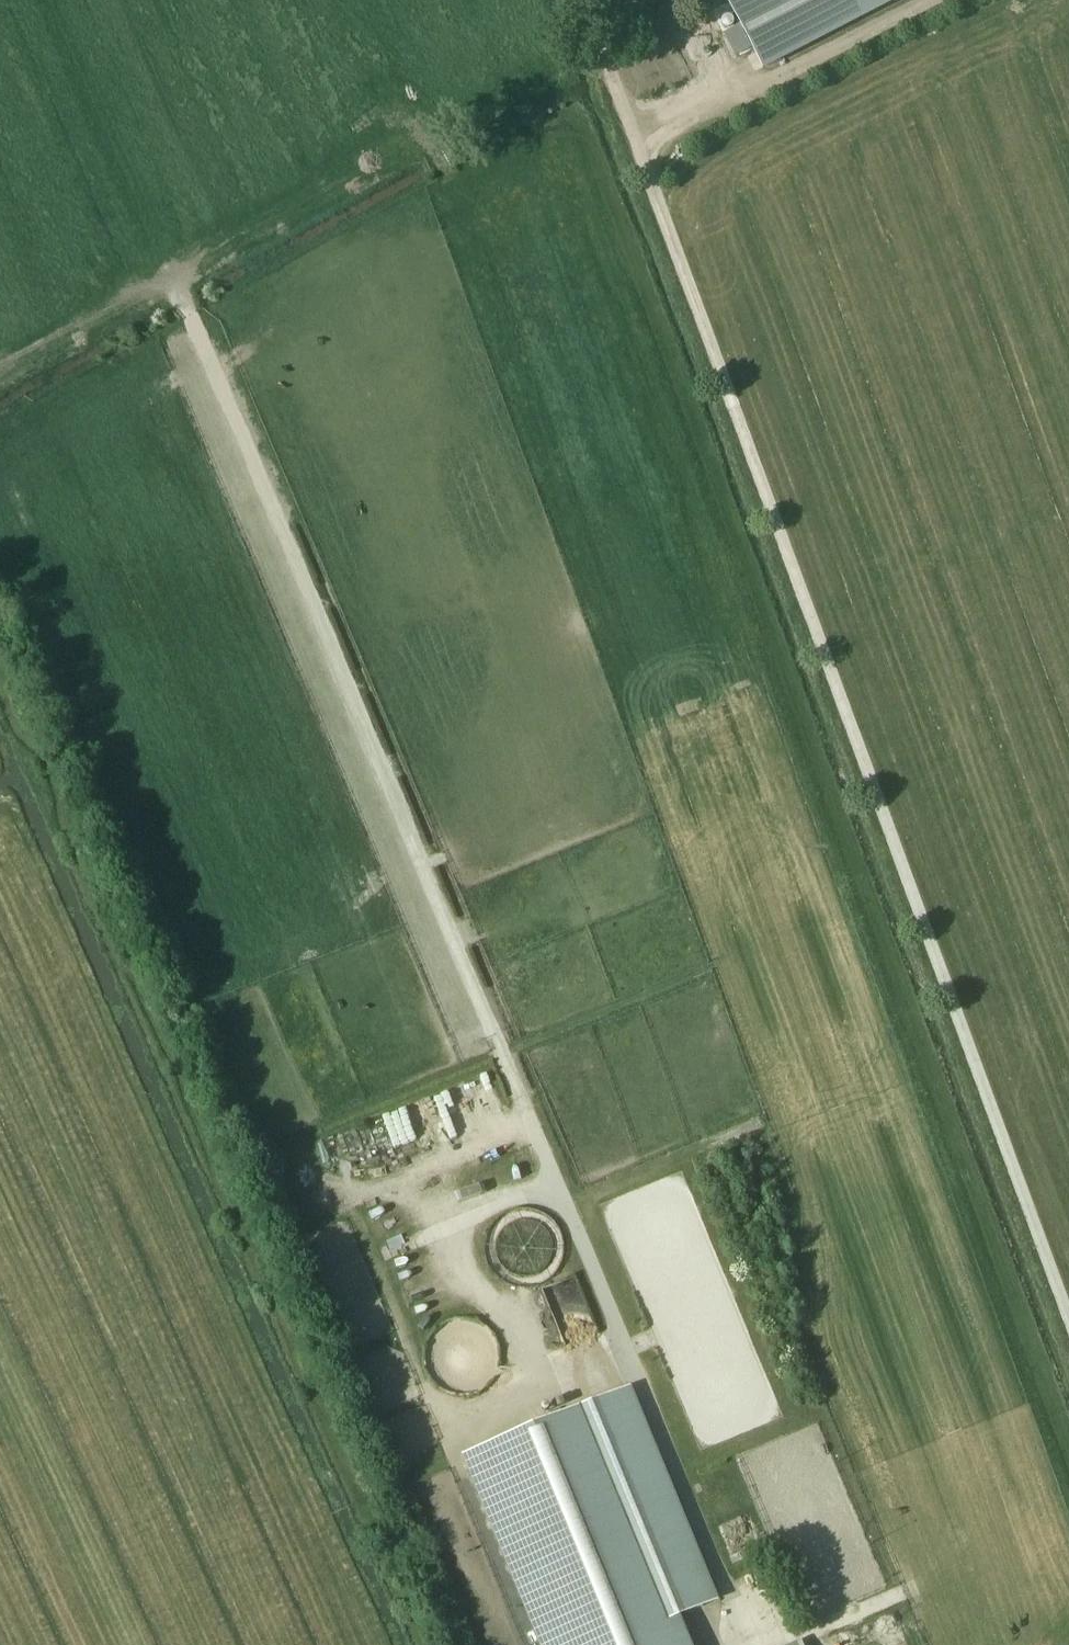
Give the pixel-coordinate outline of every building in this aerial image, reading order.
[(633,8),(648,0),(628,0),(633,8)] [(763,68),(895,0),(729,0),(763,68)] [(577,1275),(544,1289),(568,1347),(602,1333),(577,1275)] [(541,1644),(691,1644),(679,1616),(714,1601),(626,1387),(462,1454),(541,1644)]
